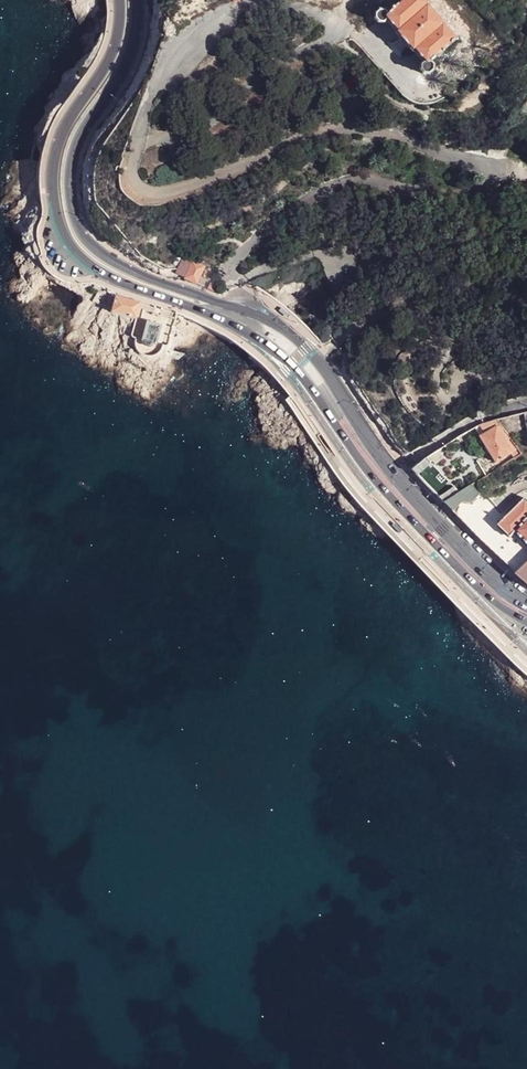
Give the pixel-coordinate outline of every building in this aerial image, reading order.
[(396,32),(394,33),(399,39),(406,47),(411,53),(413,51),(422,62),(419,65),(418,70),(422,75),(427,75),(431,71),(431,66),(428,63),(454,41),(454,40),(454,39),(453,39),(442,26),(436,19),(431,13),(425,6),(426,5),(423,2),(422,0),(403,0),(386,14),(383,12),(378,11),(374,14),(374,19),(377,23),(382,24),(386,21),(396,32)] [(423,2),(426,5),(425,6),(431,13),(446,0),(425,0),(423,2)] [(476,6),(470,0),(457,0),(468,13),(476,6)] [(446,10),(436,19),(442,26),(453,39),(463,31),(446,10)] [(526,145),(526,134),(524,130),(518,135),(526,145)] [(187,236),(184,231),(176,235),(178,241),(187,236)] [(192,262),(183,258),(175,274),(184,279),(192,262)] [(204,267),(192,262),(184,279),(183,280),(196,285),(204,267)] [(141,303),(114,296),(110,313),(134,320),(136,320),(139,309),(141,303)] [(429,300),(426,312),(434,314),(437,302),(429,300)] [(147,323),(141,341),(155,345),(160,326),(147,323)] [(492,421),(478,425),(484,434),(497,426),(497,427),(500,425),(499,423),(497,424),(494,424),(492,421)] [(512,452),(517,449),(507,434),(500,425),(497,427),(512,452)] [(496,463),(512,452),(497,427),(497,426),(484,434),(480,437),(496,463)] [(417,476),(431,464),(426,457),(425,458),(422,461),(420,462),(415,467),(412,469),(411,470),(417,476)] [(444,503),(452,511),(461,503),(470,503),(479,495),(471,486),(460,492),(444,503)] [(438,497),(444,503),(460,492),(454,487),(446,493),(438,497)] [(470,503),(461,503),(452,511),(483,543),(493,553),(500,559),(504,563),(518,575),(526,566),(526,543),(517,532),(511,538),(499,526),(504,520),(479,495),(470,503)] [(526,498),(504,520),(499,526),(511,538),(517,532),(526,543),(526,500),(526,498)] [(526,584),(526,566),(518,575),(526,584)]
